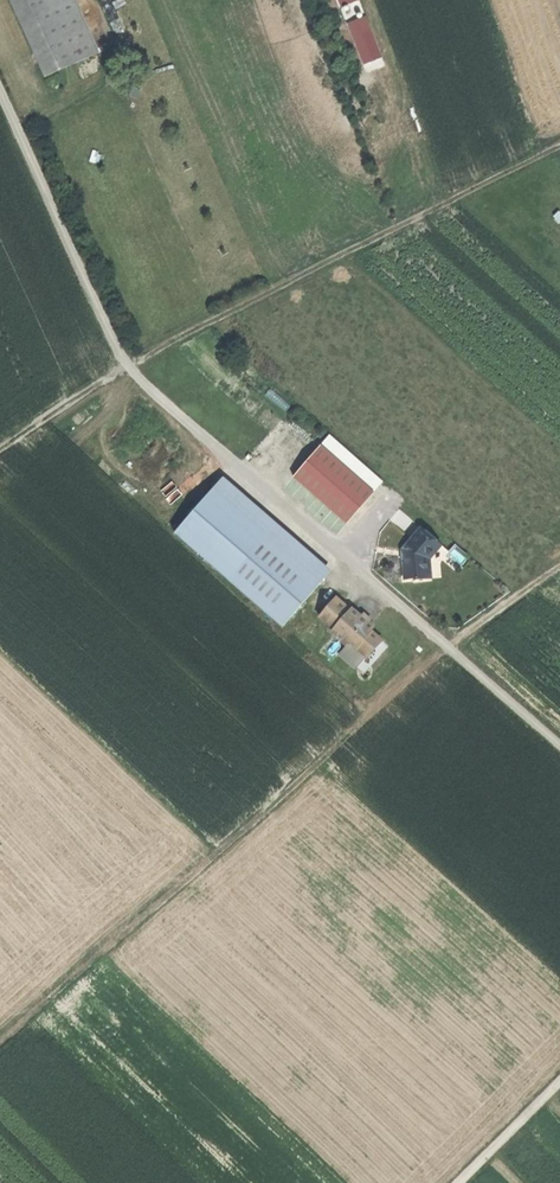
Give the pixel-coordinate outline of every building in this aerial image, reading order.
[(46,77),(100,53),(75,0),(11,0),(46,77)] [(365,17),(347,24),(364,65),(381,58),(365,17)] [(321,446),(294,478),(348,523),(375,491),(321,446)] [(224,477),(215,488),(323,581),(332,570),(224,477)] [(176,533),(283,626),(323,581),(215,488),(176,533)] [(404,559),(407,580),(427,580),(426,565),(439,543),(421,529),(404,559)] [(450,552),(439,543),(426,565),(427,580),(442,580),(441,565),(450,552)] [(457,546),(451,552),(462,563),(467,557),(457,546)] [(337,598),(322,618),(336,629),(333,633),(347,644),(349,642),(368,656),(381,639),(369,631),(372,626),(369,623),(361,618),(337,598)] [(364,614),(361,618),(369,623),(372,620),(364,614)]
